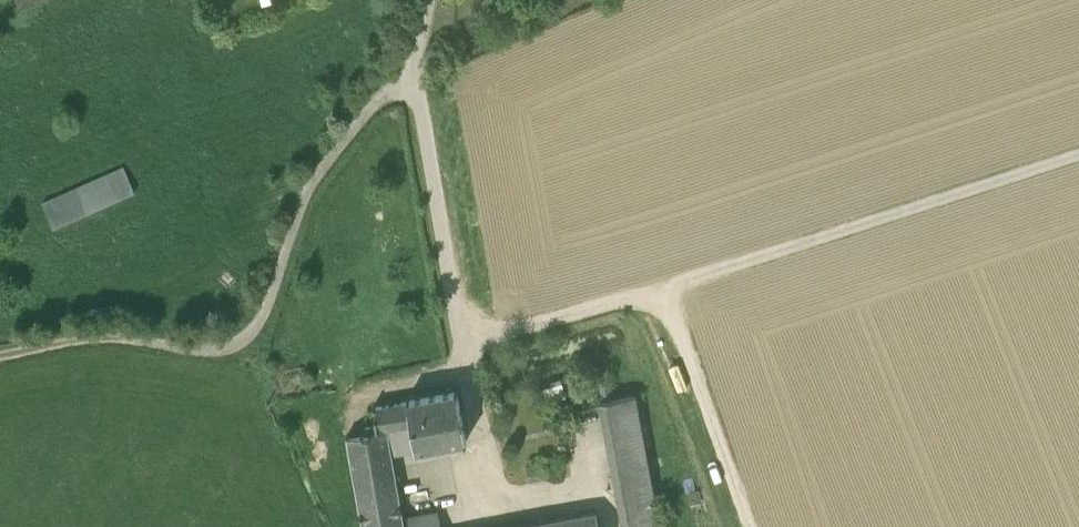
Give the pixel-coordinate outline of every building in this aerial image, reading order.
[(17,9),(39,0),(13,0),(17,9)] [(46,206),(56,228),(133,192),(125,169),(46,206)] [(416,449),(416,450),(466,442),(457,391),(407,400),(407,401),(416,449)] [(622,526),(661,526),(636,396),(636,397),(600,404),(622,526)] [(438,513),(403,519),(392,453),(416,449),(407,401),(373,407),(376,424),(364,427),(365,433),(347,436),(363,526),(441,526),(438,513)] [(597,513),(518,526),(599,526),(597,513)]
